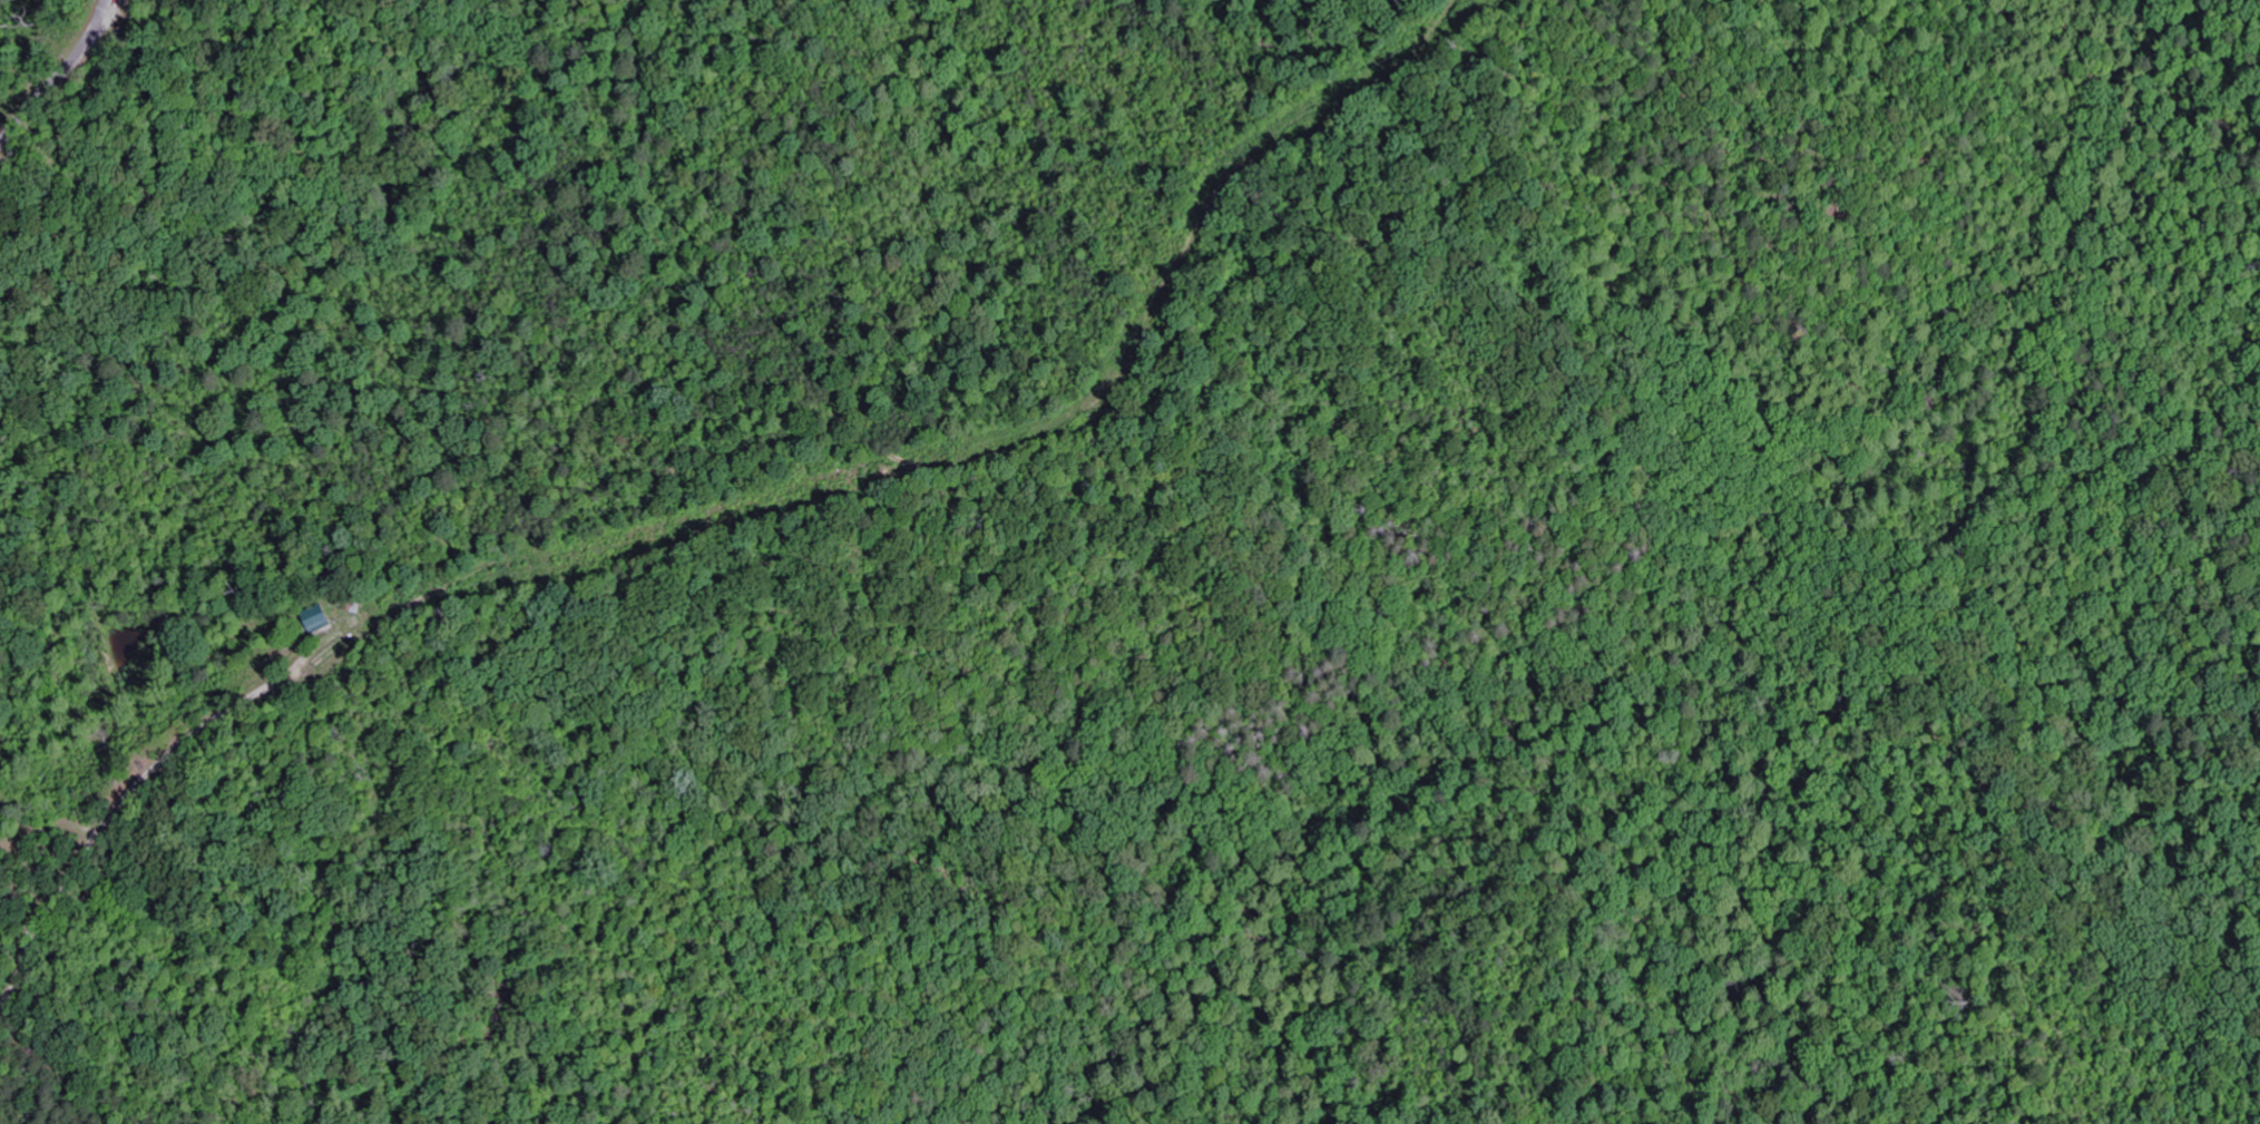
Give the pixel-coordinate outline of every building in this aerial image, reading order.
[(340,622),(335,610),(312,620),(317,632),(340,622)]
